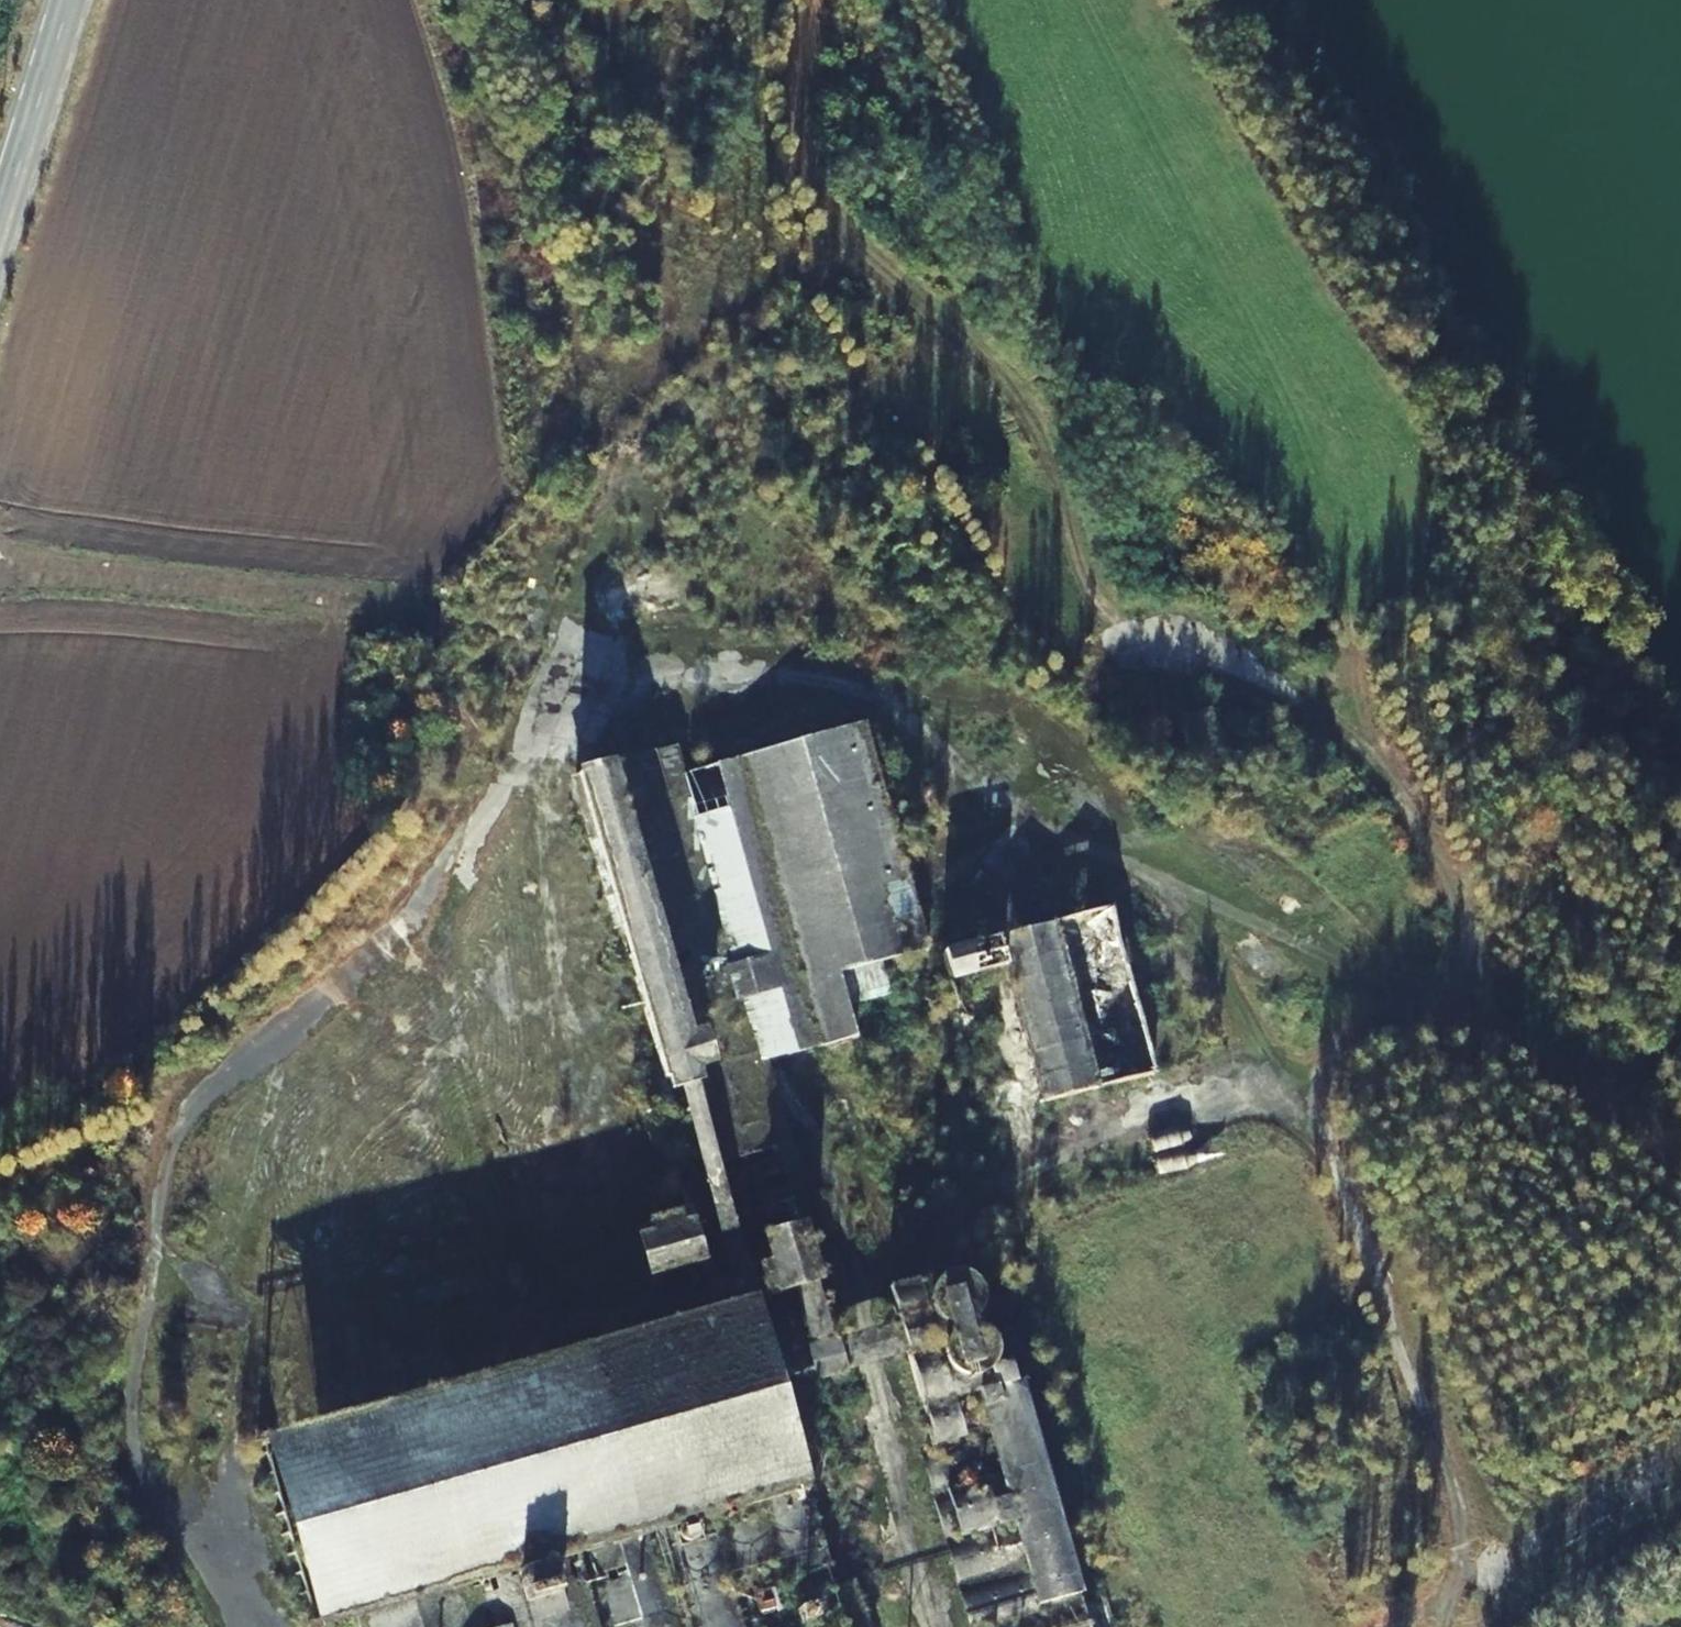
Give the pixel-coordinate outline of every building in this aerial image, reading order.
[(870,734),(818,748),(745,767),(811,1000),(860,988),(908,976),(932,969),(901,854),(871,737),(870,734)] [(697,1169),(701,1169),(761,1152),(785,1146),(738,976),(688,806),(671,750),(585,775),(697,1169)] [(970,958),(954,895),(945,898),(959,953),(953,955),(1000,1143),(1166,1100),(1148,1025),(1130,951),(1122,921),(970,958)] [(788,1252),(761,1152),(701,1169),(705,1186),(666,1196),(672,1220),(692,1215),(698,1237),(685,1240),(691,1264),(725,1255),(729,1270),(744,1266),(771,1364),(816,1352),(799,1288),(818,1283),(808,1247),(788,1252)] [(269,1452),(317,1626),(352,1626),(801,1505),(751,1322),(269,1452)] [(1027,1377),(924,1405),(971,1589),(1076,1559),(1027,1377)] [(1076,1559),(971,1589),(982,1626),(1092,1626),(1074,1564),(1076,1559)] [(864,1618),(834,1626),(867,1626),(864,1618)]
